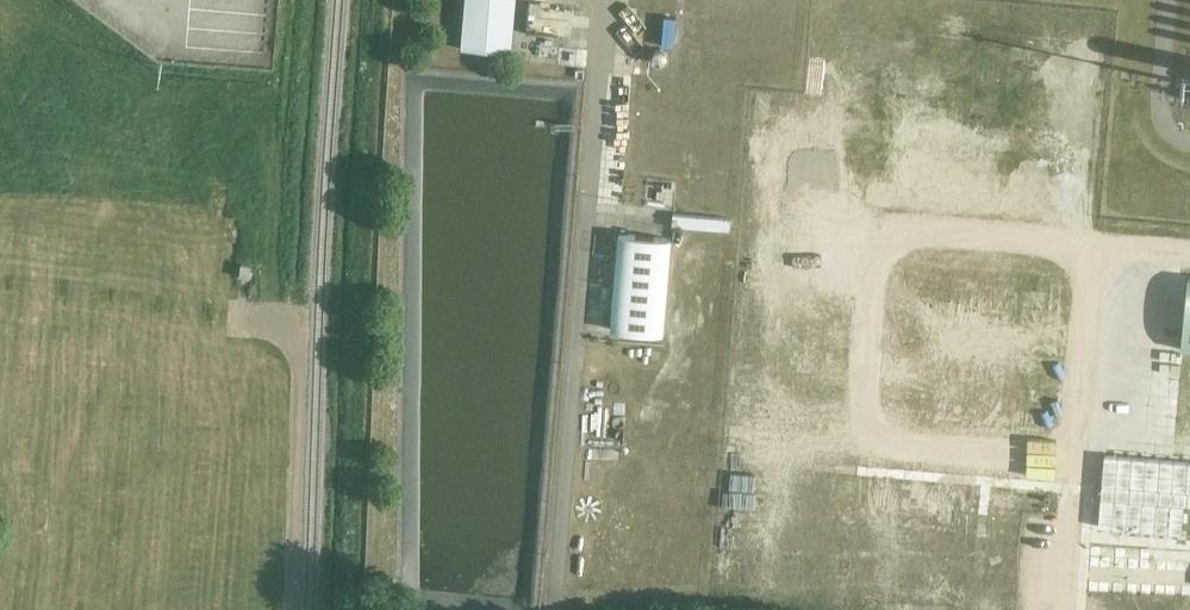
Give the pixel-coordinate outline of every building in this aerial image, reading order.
[(512,53),(517,0),(466,0),(462,48),(512,53)] [(795,61),(797,11),(699,7),(697,57),(795,61)] [(673,238),(619,234),(612,328),(666,333),(673,238)] [(243,276),(254,278),(256,265),(245,263),(243,276)] [(1182,349),(1189,350),(1189,276),(1182,349)]
